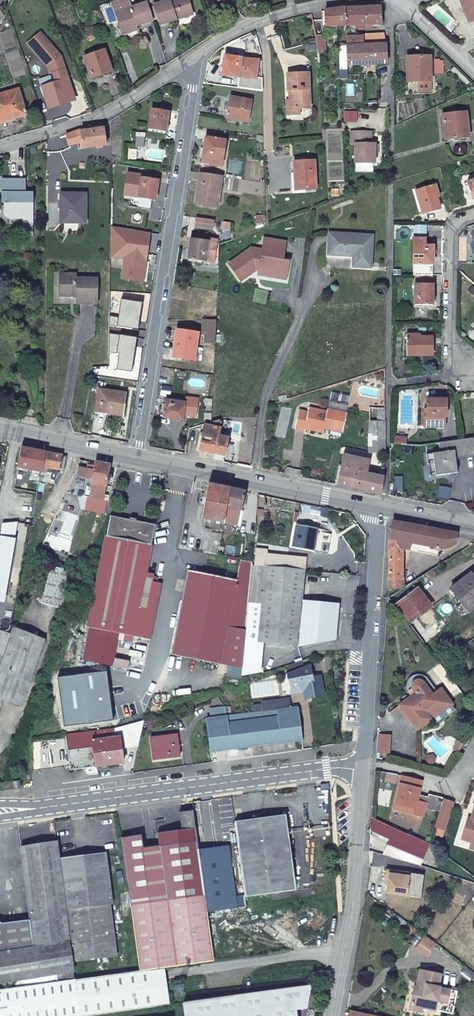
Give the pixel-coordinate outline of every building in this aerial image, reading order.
[(123,30),(140,25),(155,20),(151,7),(149,3),(134,8),(131,0),(124,0),(114,3),(123,30)] [(156,5),(160,18),(162,24),(179,19),(178,15),(195,10),(192,0),(171,0),(156,5)] [(469,23),(473,21),(473,0),(460,0),(469,23)] [(375,7),(365,7),(366,25),(383,24),(382,2),(375,2),(375,7)] [(160,18),(156,5),(151,7),(155,20),(160,18)] [(347,8),(347,26),(366,25),(365,7),(347,8)] [(325,11),(326,27),(338,26),(340,26),(347,26),(347,8),(325,11)] [(196,13),(195,10),(178,15),(179,19),(196,13)] [(104,35),(101,21),(88,26),(92,39),(104,35)] [(140,25),(123,30),(126,38),(142,33),(140,25)] [(384,34),(366,34),(366,44),(386,43),(384,34)] [(37,50),(45,42),(39,36),(29,46),(52,68),(54,67),(54,66),(37,50)] [(363,44),(363,36),(356,36),(348,36),(347,36),(347,45),(363,44)] [(324,37),(316,38),(318,51),(326,49),(324,37)] [(66,80),(70,95),(75,93),(64,60),(45,42),(37,50),(54,66),(54,67),(59,83),(66,80)] [(363,44),(347,45),(348,65),(387,64),(386,43),(366,44),(363,44)] [(348,65),(347,45),(339,46),(340,63),(343,63),(347,70),(348,70),(348,65)] [(106,51),(85,58),(89,68),(91,68),(95,77),(114,71),(106,51)] [(227,56),(224,75),(240,77),(242,58),(227,56)] [(407,57),(407,81),(431,81),(430,57),(407,57)] [(340,78),(348,78),(348,70),(347,70),(343,63),(340,63),(340,78)] [(312,108),(310,73),(288,74),(291,101),(292,109),(301,109),(312,108)] [(59,83),(44,87),(51,108),(73,101),(70,95),(66,80),(59,83)] [(12,117),(13,120),(28,116),(20,90),(0,96),(0,121),(12,117)] [(233,97),(228,118),(249,122),(253,101),(233,97)] [(292,109),(291,101),(288,101),(289,115),(301,114),(301,109),(292,109)] [(170,113),(154,111),(151,129),(167,131),(170,113)] [(442,115),(445,139),(468,137),(466,112),(442,115)] [(81,130),(66,136),(70,145),(84,142),(85,149),(108,146),(105,128),(103,128),(103,123),(93,126),(93,130),(82,131),(81,130)] [(351,132),(351,145),(355,145),(355,163),(375,164),(375,144),(371,144),(372,132),(351,132)] [(227,141),(207,138),(203,163),(223,166),(227,141)] [(296,162),(297,189),(316,189),(315,161),(296,162)] [(219,207),(223,176),(202,173),(198,204),(219,207)] [(27,179),(3,179),(2,200),(6,203),(5,214),(10,218),(24,219),(23,232),(33,236),(34,197),(30,197),(26,193),(27,179)] [(159,182),(143,179),(139,197),(153,199),(156,200),(159,182)] [(416,190),(422,211),(429,209),(430,212),(439,209),(435,184),(416,190)] [(87,194),(62,194),(62,224),(87,224),(87,194)] [(139,197),(132,196),(130,206),(151,209),(153,199),(139,197)] [(332,233),(330,254),(355,256),(361,257),(360,267),(372,267),(374,236),(332,233)] [(425,246),(425,238),(414,238),(413,238),(413,264),(414,264),(432,264),(433,264),(433,246),(425,246)] [(189,259),(220,263),(221,245),(221,241),(210,239),(210,242),(192,240),(189,259)] [(284,260),(287,242),(265,239),(264,250),(253,249),(230,265),(242,282),(257,271),(257,268),(261,269),(260,275),(269,276),(270,271),(288,274),(290,261),(284,260)] [(147,261),(126,259),(123,278),(145,281),(147,261)] [(432,264),(414,264),(414,275),(432,275),(432,264)] [(287,279),(288,274),(270,271),(269,276),(287,279)] [(76,279),(76,275),(62,274),(61,296),(79,296),(79,303),(98,304),(98,280),(76,279)] [(415,285),(414,304),(432,304),(433,285),(415,285)] [(217,344),(218,321),(204,320),(204,334),(207,335),(207,344),(217,344)] [(179,331),(175,356),(202,361),(204,349),(198,348),(200,334),(179,331)] [(407,355),(430,355),(429,347),(433,347),(433,337),(407,335),(407,355)] [(215,421),(212,422),(206,424),(200,450),(226,456),(230,439),(220,436),(223,423),(222,419),(225,420),(225,415),(233,415),(233,390),(250,391),(250,389),(251,374),(233,374),(233,386),(216,387),(215,421)] [(97,412),(109,414),(110,411),(125,413),(128,393),(101,389),(97,412)] [(442,425),(442,418),(445,418),(446,418),(446,399),(427,399),(426,425),(442,425)] [(187,403),(168,400),(165,416),(184,419),(187,403)] [(308,411),(299,409),(295,428),(306,431),(306,428),(324,432),(326,425),(332,426),(331,430),(343,432),(349,405),(330,402),(327,411),(310,407),(308,411)] [(370,408),(371,452),(387,454),(387,408),(370,408)] [(440,453),(455,451),(456,458),(473,456),(473,441),(473,438),(439,443),(440,453)] [(63,455),(23,447),(18,466),(52,473),(51,478),(56,480),(63,470),(60,469),(63,455)] [(440,453),(427,454),(428,465),(434,464),(436,476),(458,473),(456,458),(455,451),(440,453)] [(345,454),(343,463),(338,484),(382,494),(385,477),(369,473),(372,460),(345,454)] [(111,464),(98,462),(96,470),(81,468),(80,475),(95,477),(94,486),(92,496),(102,498),(103,494),(106,494),(111,464)] [(203,517),(225,521),(232,488),(210,484),(203,517)] [(232,488),(225,521),(240,525),(247,492),(232,488)] [(157,525),(112,516),(91,625),(152,637),(162,584),(153,582),(154,575),(147,574),(157,525)] [(390,538),(388,589),(401,589),(404,587),(407,572),(407,555),(402,554),(402,550),(409,550),(410,544),(444,550),(456,545),(458,534),(393,522),(390,538)] [(319,529),(298,526),(294,546),(314,550),(319,529)] [(289,557),(268,555),(267,564),(288,566),(289,557)] [(173,654),(244,668),(246,639),(254,565),(254,562),(242,560),(238,579),(190,570),(183,603),(181,603),(179,610),(182,611),(173,654)] [(305,570),(267,566),(254,565),(246,639),(298,644),(336,638),(339,603),(302,599),(305,570)] [(53,566),(43,602),(63,607),(73,571),(53,566)] [(460,582),(463,585),(454,592),(469,612),(473,608),(473,578),(471,574),(460,582)] [(463,585),(460,582),(452,589),(454,592),(463,585)] [(419,587),(394,605),(409,625),(433,606),(419,587)] [(433,606),(409,625),(424,644),(448,625),(433,606)] [(12,633),(0,629),(0,710),(4,698),(23,704),(45,640),(46,639),(14,626),(12,633)] [(289,673),(291,686),(304,684),(305,689),(306,698),(326,695),(321,675),(315,676),(311,665),(289,673)] [(432,695),(423,682),(421,681),(418,681),(414,684),(416,693),(400,705),(417,730),(430,720),(428,717),(450,702),(441,689),(432,695)] [(264,702),(266,711),(291,708),(290,698),(264,702)] [(450,702),(428,717),(430,720),(452,705),(450,702)] [(291,708),(266,711),(254,713),(258,745),(303,739),(299,707),(291,708)] [(258,745),(254,713),(209,719),(212,751),(258,745)] [(114,738),(113,729),(67,734),(72,769),(124,764),(121,738),(114,738)] [(378,733),(377,753),(387,753),(388,734),(378,733)] [(178,735),(153,738),(155,758),(180,755),(178,735)] [(423,780),(402,777),(395,805),(415,810),(413,816),(423,818),(426,805),(419,803),(417,802),(418,798),(423,780)] [(1,784),(2,791),(22,788),(21,781),(1,784)] [(413,816),(415,810),(395,805),(394,811),(413,816)] [(237,821),(247,896),(297,889),(287,815),(237,821)] [(473,819),(469,818),(463,839),(472,842),(473,842),(473,816),(473,819)] [(372,819),(371,830),(401,844),(406,835),(372,819)] [(151,970),(165,968),(215,961),(208,911),(200,848),(197,827),(159,833),(168,900),(170,913),(133,918),(141,971),(151,970)] [(142,835),(122,838),(130,893),(150,889),(142,835)] [(429,844),(406,835),(401,844),(425,854),(429,844)] [(39,845),(21,848),(30,920),(31,923),(0,928),(0,983),(57,974),(74,972),(57,842),(39,845)] [(230,845),(200,848),(208,911),(238,907),(230,845)] [(63,860),(75,962),(113,957),(106,905),(113,904),(107,854),(63,860)] [(408,873),(409,870),(387,867),(385,885),(388,886),(387,892),(406,895),(408,873)] [(423,875),(408,873),(406,895),(420,898),(423,875)] [(168,900),(131,905),(133,918),(170,913),(168,900)] [(158,996),(168,995),(165,968),(151,970),(155,996),(158,996)] [(0,990),(0,1015),(85,1015),(156,1006),(155,996),(151,970),(141,971),(75,980),(58,982),(0,990)] [(412,1004),(423,1006),(455,1012),(459,989),(440,986),(442,974),(422,970),(420,979),(424,980),(422,987),(419,986),(416,986),(412,1004)] [(57,974),(58,982),(75,980),(74,972),(57,974)] [(311,986),(183,1003),(185,1015),(297,1015),(296,1010),(307,1009),(311,986)] [(168,995),(158,996),(159,1006),(170,1005),(168,995)]
